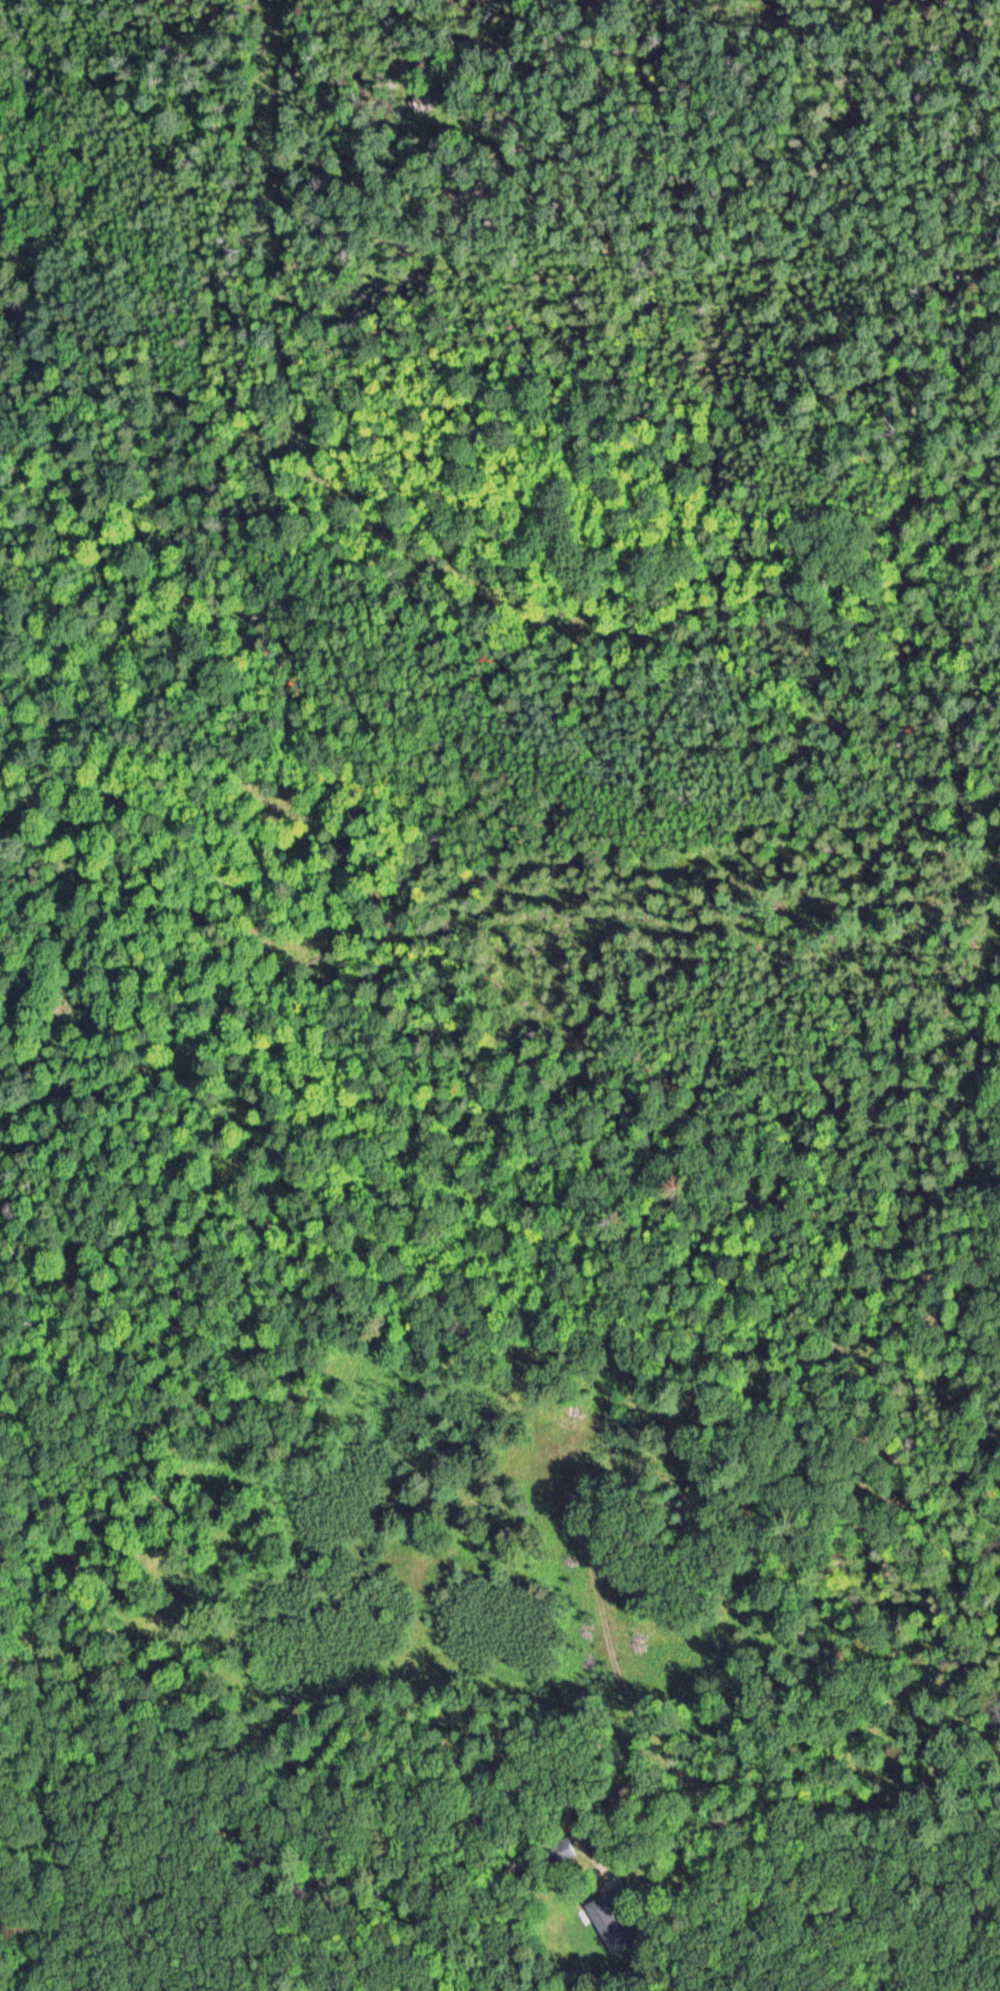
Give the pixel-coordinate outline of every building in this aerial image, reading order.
[(411,110),(430,110),(430,98),(411,98),(411,110)] [(609,1953),(643,1936),(634,1917),(619,1925),(612,1911),(630,1902),(620,1884),(602,1894),(584,1904),(609,1953)]
